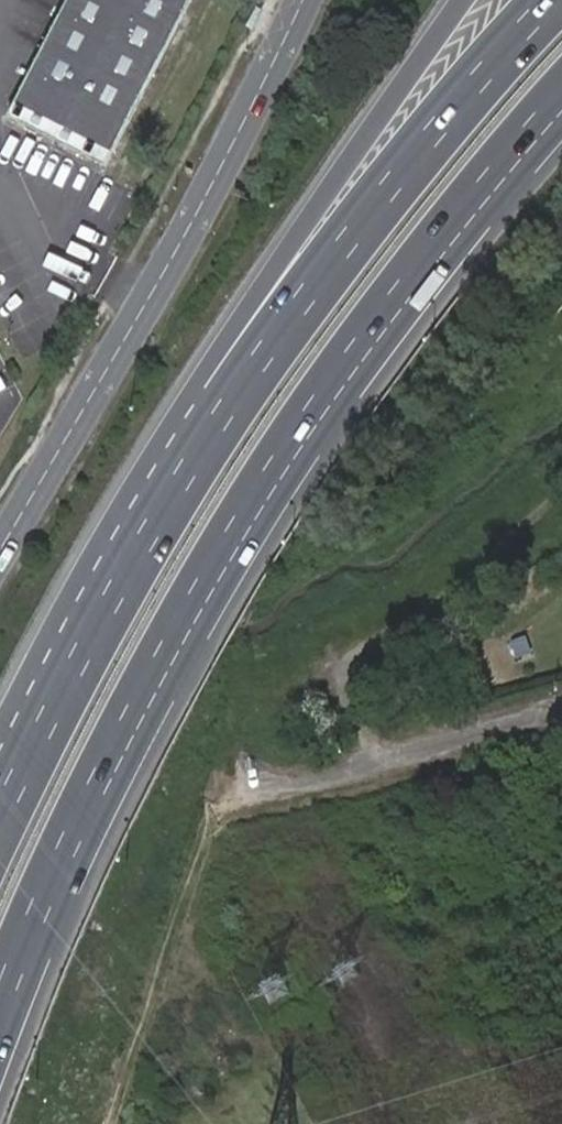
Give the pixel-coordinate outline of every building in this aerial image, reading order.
[(191,0),(69,0),(11,118),(108,167),(191,0)]
